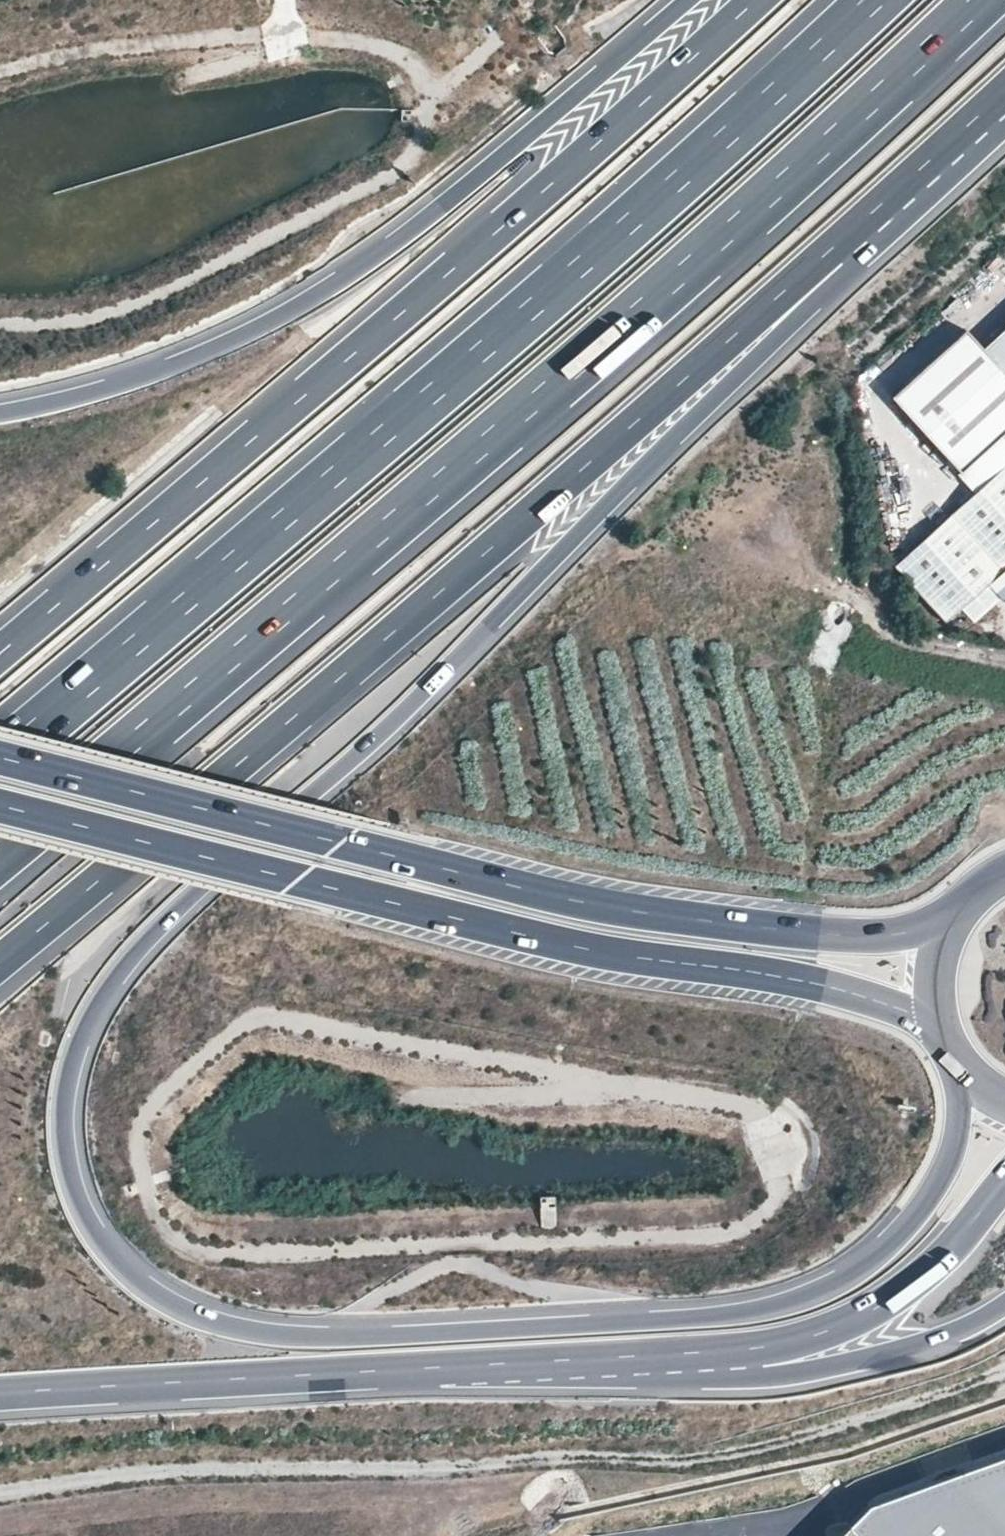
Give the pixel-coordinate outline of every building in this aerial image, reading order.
[(974,487),(1004,459),(1004,324),(978,348),(956,323),(885,386),(974,487)] [(974,487),(887,564),(941,622),(955,609),(966,622),(994,596),(984,583),(1004,565),(1004,459),(974,487)] [(879,1513),(859,1535),(1004,1535),(1004,1471),(879,1513)]
